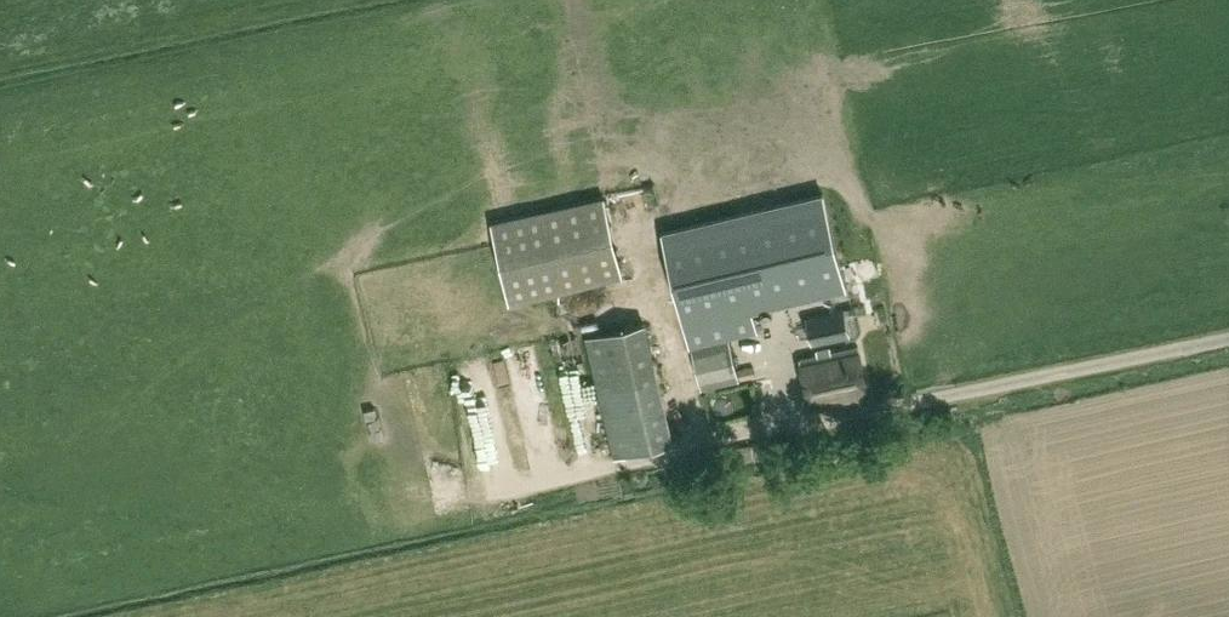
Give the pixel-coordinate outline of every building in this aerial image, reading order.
[(511,302),(621,277),(603,196),(493,221),(511,302)] [(730,337),(730,338),(757,332),(752,309),(845,287),(841,271),(850,269),(846,253),(837,254),(832,233),(674,270),(692,347),(730,337)] [(843,308),(807,316),(814,343),(850,335),(843,308)] [(644,322),(587,336),(616,454),(673,441),(644,322)] [(730,337),(692,347),(701,390),(740,380),(730,338),(730,337)] [(526,364),(541,360),(536,343),(521,347),(526,364)] [(859,346),(802,358),(813,408),(869,397),(859,346)] [(543,429),(566,427),(559,361),(535,364),(543,429)] [(498,417),(499,427),(518,424),(512,381),(479,386),(484,419),(498,417)]
